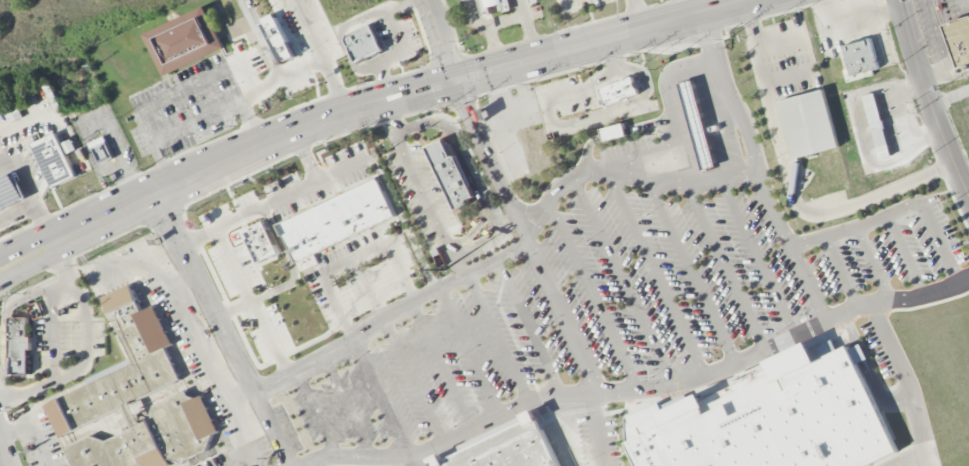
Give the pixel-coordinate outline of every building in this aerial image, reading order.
[(232,18),(268,0),(273,0),(304,65),(263,84),(232,18)] [(481,18),(491,16),(489,7),(499,4),(501,12),(510,10),(508,0),(477,0),(481,18)] [(144,35),(205,7),(224,48),(163,76),(144,35)] [(942,24),(954,66),(968,62),(968,16),(942,24)] [(348,36),(370,25),(382,51),(357,63),(346,40),(348,36)] [(842,45),(850,78),(880,71),(872,38),(842,45)] [(605,105),(639,96),(635,78),(600,87),(605,105)] [(703,171),(679,84),(693,80),(717,167),(703,171)] [(791,159),(838,148),(825,90),(778,100),(791,159)] [(863,96),(879,158),(891,155),(875,93),(863,96)] [(600,129),(622,123),(629,137),(606,144),(600,129)] [(720,131),(707,134),(705,129),(718,126),(720,131)] [(34,145),(56,135),(75,177),(52,187),(34,145)] [(113,159),(105,137),(90,142),(98,164),(113,159)] [(426,148),(444,139),(453,158),(456,157),(475,196),(467,200),(468,203),(456,209),(426,148)] [(27,198),(0,211),(0,180),(15,173),(27,198)] [(297,261),(280,228),(378,179),(395,212),(297,261)] [(244,232),(265,221),(281,253),(260,264),(244,232)] [(72,465),(191,465),(228,449),(203,395),(190,400),(167,349),(173,346),(154,306),(142,311),(131,285),(103,297),(132,362),(43,402),(72,465)] [(10,318),(28,318),(28,338),(32,338),(32,351),(28,351),(28,374),(14,374),(14,357),(10,357),(10,318)] [(899,452),(871,465),(638,465),(628,445),(645,436),(642,429),(662,418),(661,415),(702,395),(705,401),(771,368),(768,362),(808,343),(817,362),(847,347),(899,452)] [(537,414),(562,465),(438,465),(437,463),(537,414)]
